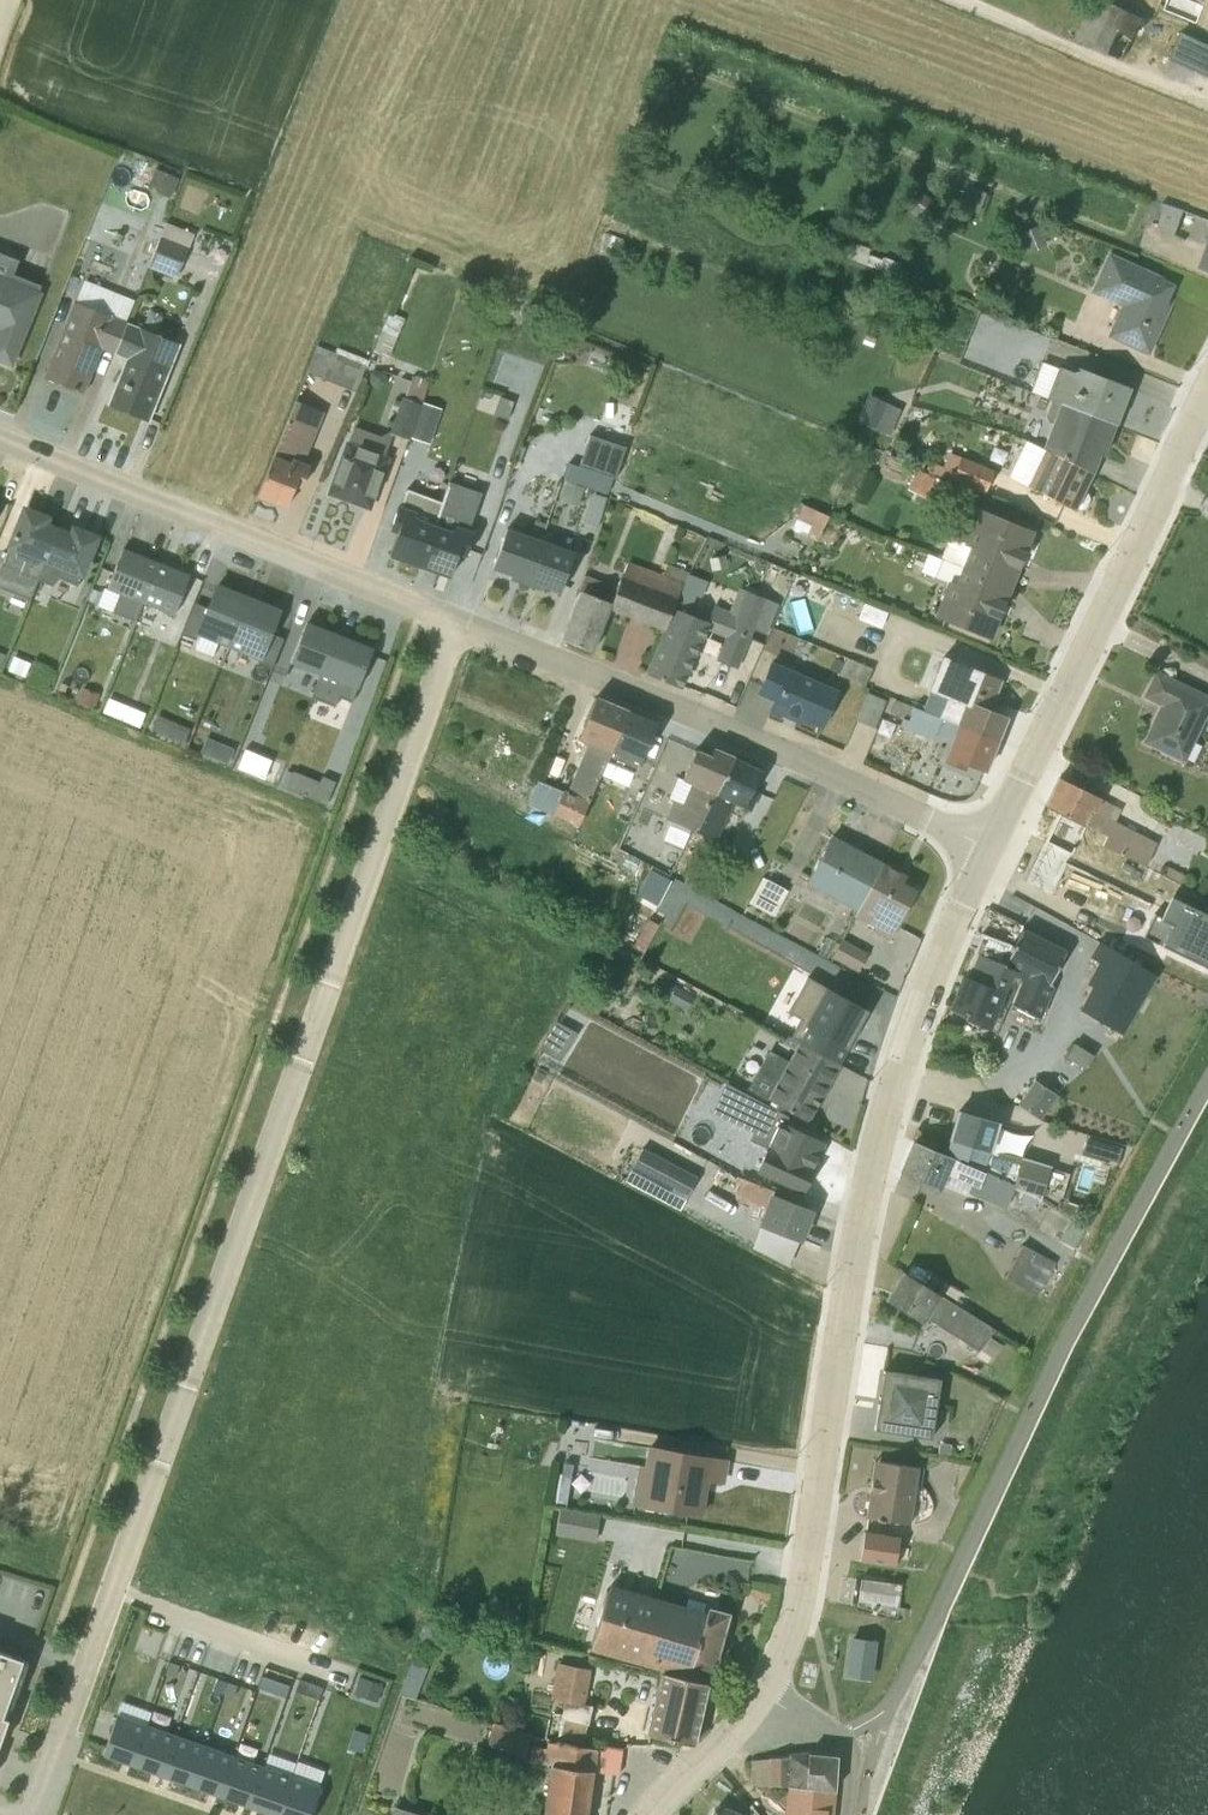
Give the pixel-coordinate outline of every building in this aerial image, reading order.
[(1075,37),(1124,60),(1145,17),(1105,0),(1094,0),(1075,37)] [(1182,31),(1170,58),(1207,74),(1207,42),(1182,31)] [(983,192),(963,185),(956,205),(976,212),(983,192)] [(916,190),(905,205),(921,217),(933,202),(916,190)] [(1185,210),(1163,202),(1154,226),(1176,234),(1185,210)] [(164,218),(146,265),(174,276),(192,229),(164,218)] [(1044,243),(1037,224),(1017,232),(1024,251),(1044,243)] [(844,247),(841,256),(895,275),(899,263),(880,256),(879,259),(844,247)] [(1178,283),(1106,251),(1087,291),(1118,305),(1104,335),(1145,354),(1178,283)] [(9,363),(39,290),(38,289),(39,284),(12,273),(17,259),(0,252),(0,359),(9,363)] [(112,353),(125,321),(123,320),(132,298),(82,278),(73,300),(71,300),(41,376),(81,392),(99,348),(112,353)] [(386,311),(366,359),(380,364),(401,317),(386,311)] [(496,355),(508,359),(524,316),(515,313),(508,327),(496,355)] [(125,321),(112,353),(123,358),(107,403),(146,419),(178,343),(125,321)] [(316,345),(305,370),(353,390),(366,359),(334,346),(332,351),(316,345)] [(618,359),(596,350),(588,368),(610,377),(618,359)] [(380,364),(366,359),(363,366),(365,367),(367,385),(383,383),(383,382),(381,369),(378,369),(380,364)] [(1056,366),(1044,397),(1113,424),(1127,387),(1076,367),(1074,370),(1071,371),(1056,366)] [(404,393),(402,393),(393,420),(389,429),(378,435),(351,426),(346,440),(343,440),(324,492),(367,508),(368,508),(388,455),(383,453),(390,433),(405,438),(411,420),(425,380),(412,375),(411,375),(404,393)] [(898,408),(866,394),(854,419),(887,434),(898,408)] [(303,462),(322,411),(294,399),(293,400),(255,494),(284,506),(293,485),(298,487),(299,486),(308,464),(308,463),(303,462)] [(1113,424),(1048,399),(1043,414),(1045,420),(1049,422),(1040,447),(1090,472),(1097,455),(1101,456),(1113,424)] [(623,445),(586,433),(576,464),(613,475),(623,445)] [(1021,487),(1072,512),(1075,508),(1077,508),(1083,506),(1087,498),(1086,493),(1083,491),(1092,473),(1024,439),(1024,440),(1007,475),(1022,483),(1020,487),(1021,487)] [(933,463),(928,471),(952,481),(982,492),(992,469),(960,455),(947,451),(941,466),(933,463)] [(881,456),(875,469),(902,480),(907,467),(881,456)] [(915,468),(905,487),(922,496),(932,477),(915,468)] [(466,528),(478,492),(446,481),(416,566),(447,576),(455,553),(463,555),(472,530),(466,528)] [(582,487),(563,481),(556,499),(575,506),(582,487)] [(394,532),(386,555),(415,566),(416,566),(438,500),(405,489),(398,507),(396,506),(388,529),(394,532)] [(590,492),(581,521),(595,525),(604,496),(590,492)] [(825,514),(800,503),(793,520),(807,526),(806,532),(817,536),(825,514)] [(1010,584),(1031,530),(975,507),(961,541),(946,536),(939,555),(1010,584)] [(44,517),(29,511),(27,515),(21,513),(0,564),(36,578),(56,530),(42,524),(44,517)] [(538,539),(505,526),(489,567),(508,574),(507,577),(522,583),(538,539)] [(36,578),(50,584),(54,576),(74,584),(92,541),(86,539),(88,534),(72,528),(69,535),(56,530),(36,578)] [(557,591),(572,552),(538,539),(522,583),(536,588),(538,584),(557,591)] [(156,562),(121,548),(105,588),(117,593),(110,611),(132,620),(156,562)] [(1010,584),(939,555),(931,574),(945,579),(932,614),(988,638),(1010,584)] [(582,575),(560,637),(589,650),(608,607),(662,628),(682,571),(682,570),(663,562),(659,573),(625,561),(615,587),(582,575)] [(187,574),(156,562),(140,603),(171,615),(187,574)] [(679,581),(672,602),(689,608),(694,594),(700,596),(705,580),(685,573),(682,581),(679,581)] [(226,643),(245,597),(214,585),(205,607),(192,602),(180,632),(193,638),(196,631),(226,643)] [(712,603),(705,620),(748,637),(752,628),(764,633),(777,604),(736,587),(727,609),(712,603)] [(267,632),(276,610),(245,597),(226,643),(258,656),(255,663),(269,669),(281,637),(267,632)] [(714,658),(735,666),(748,637),(670,606),(646,673),(677,686),(704,628),(722,635),(714,657),(714,658)] [(301,627),(289,663),(318,673),(335,633),(315,625),(313,631),(301,627)] [(361,649),(363,644),(335,633),(310,696),(332,705),(336,696),(349,701),(368,653),(361,649)] [(1000,678),(940,654),(939,656),(929,652),(916,684),(926,688),(918,707),(995,738),(1005,716),(988,709),(1000,678)] [(869,666),(844,656),(837,673),(861,685),(869,666)] [(768,659),(754,692),(770,699),(767,708),(796,722),(798,718),(818,727),(835,689),(768,659)] [(1183,758),(1207,706),(1207,699),(1154,673),(1144,694),(1161,703),(1143,740),(1183,758)] [(865,691),(853,719),(871,726),(884,700),(865,691)] [(590,790),(625,710),(593,696),(575,738),(585,742),(563,790),(535,779),(526,800),(573,827),(589,790),(590,790)] [(892,697),(887,710),(900,716),(897,725),(930,739),(933,732),(948,738),(943,759),(962,766),(964,761),(983,768),(995,738),(892,697)] [(654,722),(625,710),(603,759),(634,772),(654,722)] [(186,738),(190,724),(158,712),(153,727),(186,738)] [(245,745),(239,763),(265,772),(271,753),(245,745)] [(691,829),(731,756),(710,747),(707,755),(692,749),(680,779),(673,775),(665,796),(670,799),(661,817),(669,821),(660,838),(679,848),(687,830),(689,828),(691,829)] [(691,829),(713,840),(731,802),(748,809),(756,790),(751,787),(759,770),(731,756),(691,829)] [(334,781),(310,772),(304,790),(327,799),(334,781)] [(1118,807),(1056,776),(1042,803),(1098,830),(1095,839),(1144,865),(1157,842),(1112,818),(1118,807)] [(1118,862),(1121,854),(1095,839),(1098,830),(1042,803),(1019,849),(1020,850),(1050,864),(1064,837),(1118,862)] [(826,839),(803,882),(854,909),(879,862),(860,852),(857,856),(826,839)] [(707,866),(693,859),(682,881),(696,888),(707,866)] [(870,930),(887,938),(913,889),(899,882),(903,875),(879,862),(852,914),(872,925),(870,930)] [(733,874),(722,869),(710,895),(721,901),(733,874)] [(785,889),(759,875),(746,901),(772,915),(785,889)] [(1172,884),(1162,907),(1156,904),(1143,934),(1161,942),(1164,934),(1207,954),(1207,900),(1172,884)] [(1009,1003),(1038,1018),(1052,984),(1046,981),(1063,948),(1019,927),(1001,963),(1021,972),(1009,1003)] [(991,1035),(1005,1001),(1018,971),(1001,963),(1009,947),(984,934),(978,934),(962,976),(961,975),(949,1006),(965,1015),(963,1019),(991,1035)] [(864,951),(839,938),(830,956),(855,969),(864,951)] [(1154,974),(1095,940),(1086,956),(1095,961),(1082,983),(1086,985),(1074,1006),(1121,1033),(1154,974)] [(802,1025),(794,1040),(837,1062),(863,1012),(800,979),(782,1014),(802,1025)] [(557,1022),(545,1045),(562,1054),(575,1031),(557,1022)] [(746,1039),(728,1072),(766,1094),(765,1097),(803,1119),(837,1062),(794,1040),(784,1035),(780,1041),(792,1048),(785,1059),(764,1047),(762,1048),(746,1039)] [(1034,1079),(1017,1106),(1040,1120),(1057,1093),(1034,1079)] [(782,1113),(723,1082),(709,1111),(750,1131),(746,1138),(765,1148),(755,1168),(799,1188),(809,1169),(808,1168),(820,1142),(778,1122),(782,1113)] [(996,1121),(954,1108),(946,1137),(948,1138),(943,1152),(1012,1182),(1011,1188),(1036,1198),(1056,1211),(1067,1171),(1049,1164),(1018,1154),(1017,1156),(989,1146),(996,1121)] [(910,1139),(897,1169),(916,1177),(914,1182),(937,1191),(940,1183),(964,1194),(965,1191),(1003,1206),(1012,1182),(943,1152),(910,1139)] [(695,1175),(640,1146),(628,1169),(684,1197),(695,1175)] [(795,1237),(796,1238),(808,1208),(771,1192),(771,1189),(735,1175),(732,1180),(737,1183),(733,1194),(762,1207),(755,1223),(758,1223),(750,1245),(785,1265),(795,1237)] [(1051,1261),(1019,1242),(1001,1275),(1034,1294),(1051,1261)] [(899,1270),(882,1296),(920,1321),(925,1316),(975,1348),(977,1346),(989,1356),(999,1344),(987,1333),(992,1327),(899,1270)] [(937,1377),(881,1368),(872,1427),(928,1436),(937,1377)] [(630,1502),(697,1513),(704,1476),(720,1479),(723,1458),(645,1444),(642,1463),(636,1462),(630,1502)] [(872,1458),(864,1515),(906,1521),(915,1465),(872,1458)] [(556,1472),(552,1499),(564,1501),(568,1474),(556,1472)] [(598,1514),(558,1506),(553,1533),(593,1540),(598,1514)] [(859,1557),(857,1557),(893,1563),(897,1535),(861,1530),(861,1531),(862,1532),(859,1557)] [(854,1603),(893,1614),(898,1582),(858,1577),(854,1603)] [(649,1593),(607,1582),(587,1647),(631,1659),(649,1593)] [(649,1593),(631,1659),(704,1681),(727,1610),(705,1604),(704,1607),(649,1593)] [(867,1635),(846,1635),(844,1675),(865,1675),(867,1635)] [(12,1697),(16,1686),(26,1659),(0,1650),(0,1693),(12,1697)] [(526,1758),(547,1761),(539,1814),(584,1814),(590,1769),(615,1772),(620,1744),(600,1741),(599,1745),(584,1743),(590,1702),(583,1701),(589,1666),(554,1661),(549,1700),(565,1702),(564,1711),(548,1708),(543,1745),(529,1743),(526,1758)] [(704,1681),(658,1668),(646,1732),(690,1742),(704,1681)] [(130,1762),(145,1723),(115,1712),(105,1740),(100,1752),(120,1759),(128,1761),(130,1762)] [(491,1719),(484,1740),(522,1752),(528,1731),(491,1719)] [(145,1723),(130,1762),(150,1769),(159,1773),(173,1733),(145,1723)] [(173,1733),(159,1773),(169,1776),(188,1783),(202,1743),(173,1733)] [(202,1743),(188,1783),(215,1793),(217,1793),(231,1754),(202,1743)] [(750,1757),(748,1780),(831,1788),(834,1754),(805,1751),(750,1757)] [(231,1754),(217,1793),(243,1802),(246,1803),(260,1764),(231,1754)] [(260,1764),(246,1803),(248,1804),(255,1807),(275,1814),(289,1774),(260,1764)] [(275,1814),(276,1814),(278,1814),(308,1814),(309,1810),(319,1784),(289,1774),(275,1814)] [(780,1814),(829,1814),(831,1788),(784,1784),(780,1814)] [(713,1801),(708,1814),(736,1814),(738,1810),(713,1801)] [(391,1814),(420,1814),(421,1812),(394,1805),(391,1814)]
